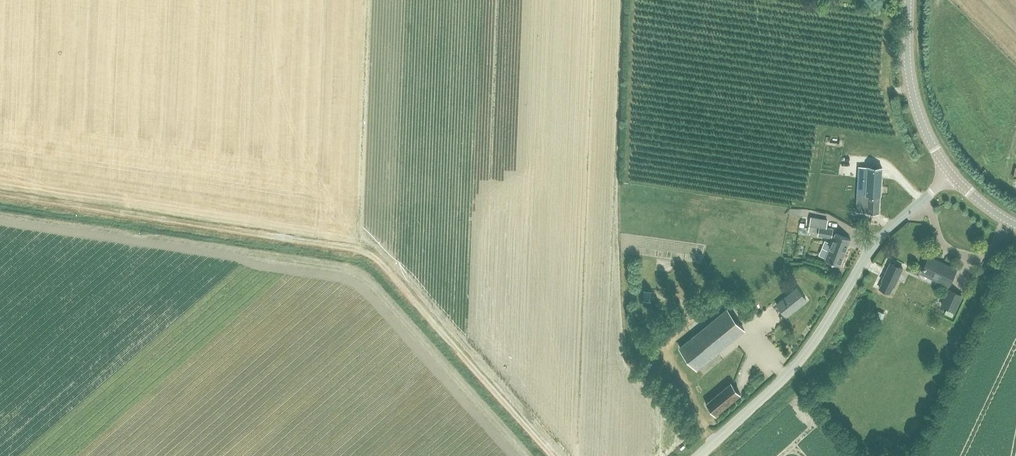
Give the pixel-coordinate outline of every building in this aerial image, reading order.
[(861,166),(861,178),(867,178),(866,194),(862,194),(861,212),(879,213),(880,195),(881,196),(880,195),(882,167),(861,166)] [(818,236),(831,238),(833,229),(820,227),(818,236)] [(836,233),(825,259),(840,265),(851,239),(836,233)] [(929,257),(922,273),(949,285),(956,269),(929,257)] [(890,261),(882,281),(895,287),(904,267),(890,261)] [(786,316),(806,299),(797,287),(777,304),(786,316)] [(647,300),(648,289),(640,288),(639,300),(647,300)] [(962,295),(949,290),(942,305),(955,311),(962,295)] [(698,368),(745,330),(727,308),(680,346),(698,368)] [(885,313),(877,310),(875,316),(883,319),(885,313)] [(659,374),(655,378),(661,385),(665,381),(659,374)] [(717,415),(742,394),(732,382),(706,403),(717,415)]
